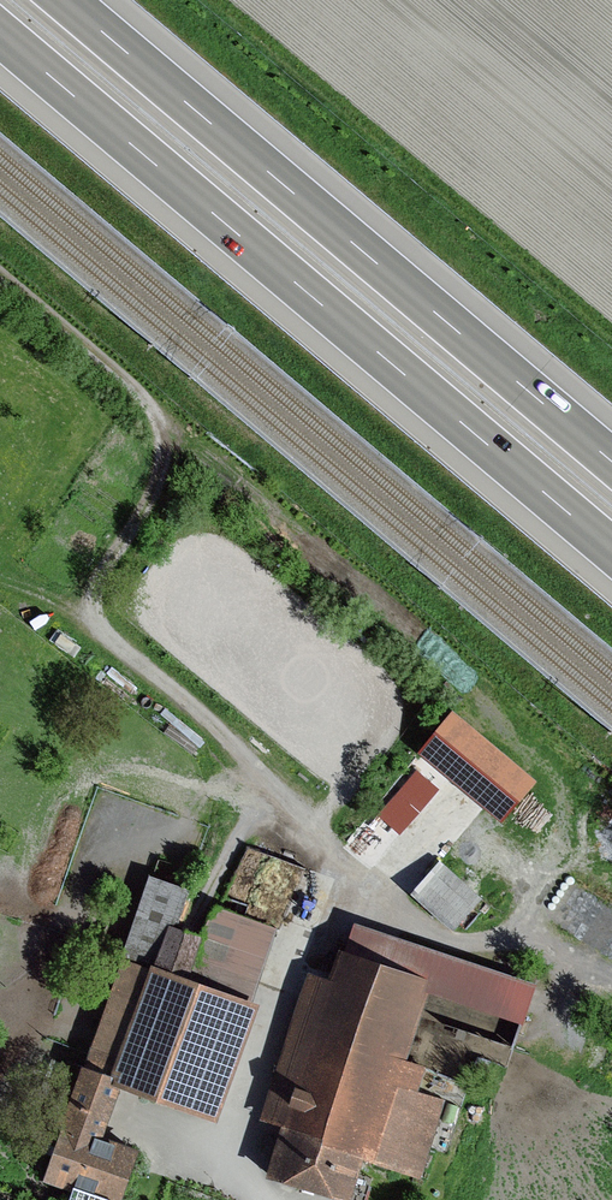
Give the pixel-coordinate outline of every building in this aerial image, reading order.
[(421,888),(512,779),(475,748),(384,857),(421,888)] [(472,927),(486,885),(434,868),(420,910),(472,927)] [(194,885),(152,871),(123,954),(136,959),(164,969),(194,885)] [(285,934),(222,911),(214,939),(201,984),(257,1004),(285,934)] [(544,987),(366,926),(360,955),(444,980),(440,994),(533,1026),(544,987)] [(214,939),(179,928),(164,969),(164,971),(201,984),(214,939)] [(288,1176),(364,1199),(375,1166),(429,1182),(454,1103),(431,1096),(439,1070),(419,1063),(440,994),(444,980),(360,955),(352,952),(342,984),(321,977),(280,1110),(306,1118),(288,1176)] [(215,1119),(257,1004),(201,984),(164,971),(136,959),(92,1078),(131,1091),(215,1119)] [(488,1054),(513,1062),(525,1027),(500,1019),(488,1054)] [(92,1078),(55,1182),(110,1199),(137,1199),(150,1159),(114,1144),(131,1091),(92,1078)]
